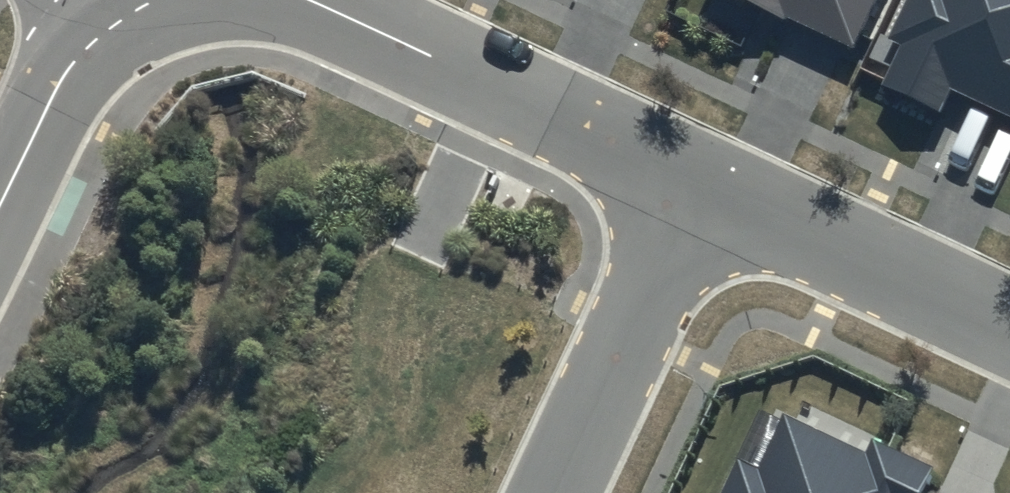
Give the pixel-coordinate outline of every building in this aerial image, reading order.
[(875,0),(735,0),(767,15),(769,10),(852,49),(875,0)] [(879,84),(940,112),(950,89),(1009,116),(1009,0),(905,0),(887,40),(897,45),(879,84)] [(783,414),(758,467),(735,456),(718,492),(923,492),(936,465),(871,436),(864,451),(783,414)]
